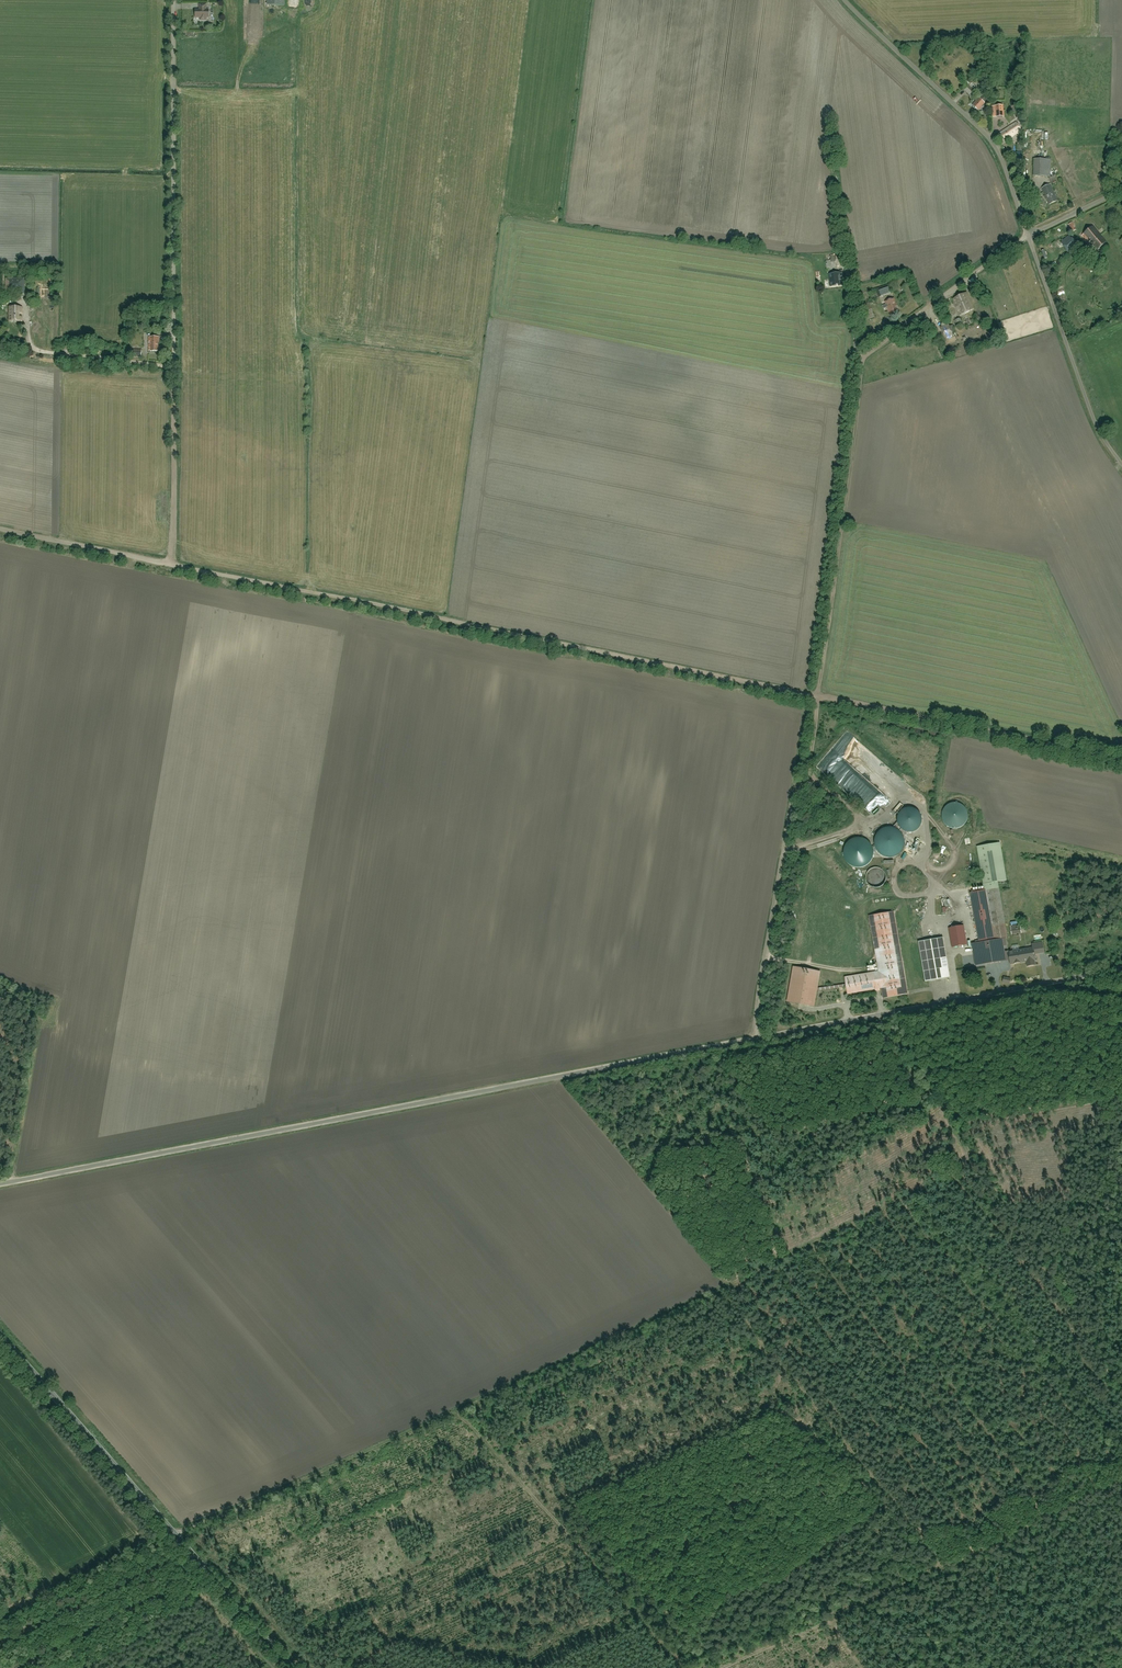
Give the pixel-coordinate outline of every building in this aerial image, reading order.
[(195,10),(195,18),(200,18),(200,20),(206,20),(206,18),(209,18),(209,10),(206,10),(206,4),(200,4),(200,10),(195,10)] [(975,91),(967,83),(962,88),(971,96),(975,91)] [(988,104),(989,100),(985,97),(984,99),(980,95),(975,100),(977,101),(973,106),(979,111),(984,105),(985,106),(987,106),(988,104)] [(996,117),(1004,117),(1003,105),(995,106),(996,117)] [(1011,137),(1020,132),(1022,130),(1017,122),(1000,133),(1005,140),(1011,136),(1011,137)] [(1050,176),(1051,159),(1034,159),(1034,176),(1050,176)] [(1049,205),(1058,200),(1051,184),(1041,188),(1049,205)] [(1098,250),(1107,242),(1092,226),(1081,235),(1088,244),(1090,242),(1098,250)] [(1070,254),(1079,247),(1069,236),(1060,243),(1070,254)] [(835,260),(836,260),(836,255),(830,256),(831,260),(826,261),(827,270),(836,269),(835,260)] [(835,285),(842,285),(841,274),(830,275),(830,281),(834,281),(835,285)] [(14,290),(14,293),(24,293),(24,278),(5,278),(5,291),(2,291),(2,299),(9,299),(9,291),(9,290),(10,289),(10,290),(14,290)] [(876,288),(879,298),(892,293),(889,284),(876,288)] [(961,316),(973,310),(966,294),(953,299),(961,316)] [(890,316),(898,313),(895,306),(897,306),(894,298),(885,301),(890,316)] [(868,319),(875,317),(869,302),(863,305),(868,319)] [(22,322),(22,308),(9,307),(9,316),(9,322),(22,322)] [(955,331),(953,325),(941,330),(946,340),(954,337),(953,336),(954,336),(954,335),(953,336),(952,333),(955,331)] [(160,341),(160,337),(149,337),(149,351),(158,351),(158,341),(160,341)] [(131,357),(141,357),(141,349),(131,349),(131,357)] [(970,817),(970,813),(968,809),(966,805),(962,803),(958,802),(953,802),(949,804),(946,807),(944,811),(943,815),(944,820),(946,824),(949,827),(953,829),(958,829),(962,828),(966,825),(969,821),(970,817)] [(924,820),(924,815),(922,812),(920,808),(916,806),(912,806),(908,806),(904,808),(901,812),(899,816),(899,820),(900,824),(903,827),(906,830),(910,831),(914,831),(918,830),(921,827),(923,824),(924,820)] [(906,844),(906,839),(904,834),(901,831),(896,828),(892,827),(887,828),(882,831),(879,834),(878,839),(877,844),(879,849),(882,852),(885,855),(890,856),(894,856),(898,855),(902,852),(905,848),(906,844)] [(1000,843),(977,847),(985,891),(975,893),(982,932),(977,933),(979,943),(974,944),(976,960),(990,958),(990,962),(1013,958),(1014,963),(1027,961),(1025,948),(1004,951),(1002,938),(1007,937),(997,882),(1006,880),(1000,843)] [(887,881),(887,879),(887,877),(886,875),(885,873),(884,872),(882,871),(880,870),(878,869),(877,869),(874,869),(872,870),(871,871),(869,872),(868,874),(867,876),(867,878),(867,880),(867,882),(868,884),(869,885),(870,887),(872,888),(873,889),(875,889),(878,889),(879,889),(881,888),(883,887),(884,886),(885,885),(886,883),(887,881)] [(880,970),(849,978),(852,993),(882,988),(883,995),(907,991),(894,914),(871,918),(880,970)] [(1011,936),(1022,935),(1021,925),(1010,926),(1011,936)] [(960,926),(948,929),(952,948),(964,946),(960,926)] [(943,939),(920,943),(927,983),(950,979),(943,939)]
